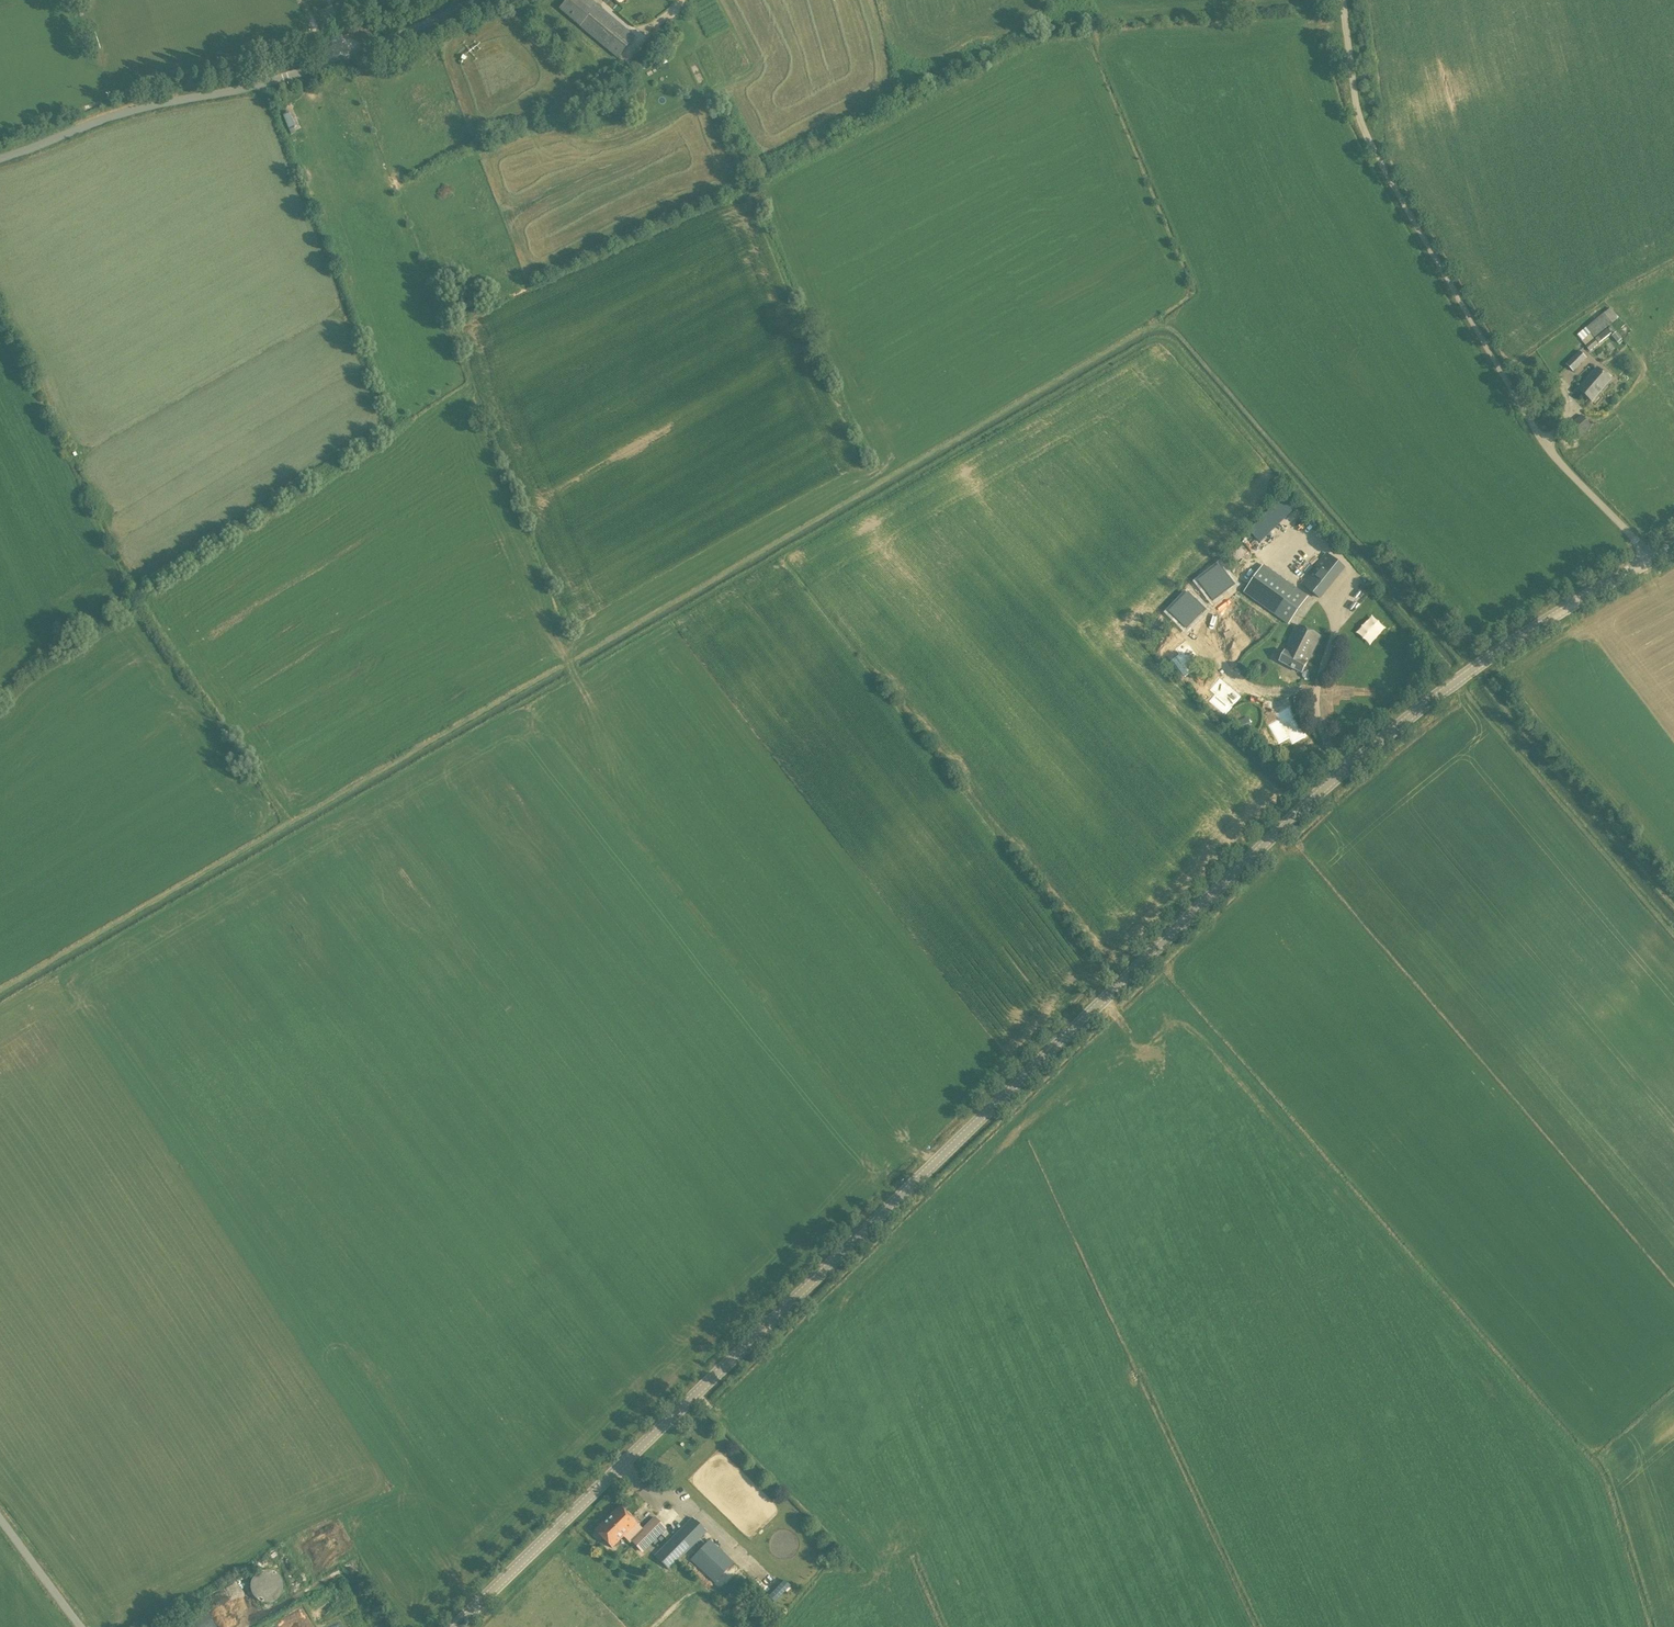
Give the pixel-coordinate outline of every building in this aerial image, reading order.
[(635,37),(591,0),(566,0),(558,9),(617,58),(635,37)] [(289,130),(297,126),(291,111),(282,115),(289,130)] [(1401,157),(1422,151),(1418,139),(1397,144),(1401,157)] [(1586,345),(1618,318),(1610,308),(1578,335),(1586,345)] [(1607,329),(1595,339),(1586,347),(1590,351),(1611,334),(1607,329)] [(1617,343),(1622,339),(1616,332),(1612,336),(1617,343)] [(1579,351),(1566,364),(1573,372),(1587,359),(1579,351)] [(1580,391),(1592,401),(1613,377),(1607,372),(1605,375),(1598,369),(1586,382),(1587,383),(1580,391)] [(1571,426),(1581,437),(1592,427),(1582,416),(1571,426)] [(1261,543),(1299,506),(1287,494),(1249,531),(1261,543)] [(1321,599),(1345,569),(1326,554),(1328,551),(1307,535),(1281,567),(1321,599)] [(1265,566),(1244,594),(1287,625),(1307,596),(1265,566)] [(1214,601),(1235,586),(1229,577),(1223,581),(1218,573),(1202,584),(1214,601)] [(1194,628),(1202,603),(1191,600),(1189,606),(1180,603),(1174,621),(1194,628)] [(1321,637),(1299,626),(1280,662),(1302,674),(1307,664),(1321,637)] [(1197,661),(1184,639),(1175,644),(1175,645),(1178,650),(1170,655),(1179,671),(1197,661)] [(1427,659),(1418,660),(1420,671),(1428,670),(1427,659)] [(1246,692),(1225,677),(1219,686),(1224,690),(1219,698),(1234,709),(1246,692)] [(1307,740),(1286,715),(1276,724),(1280,729),(1271,736),(1283,751),(1292,743),(1296,749),(1307,740)] [(595,1531),(612,1548),(623,1536),(630,1543),(631,1542),(642,1553),(666,1528),(654,1516),(641,1529),(619,1507),(595,1531)] [(654,1556),(669,1571),(678,1562),(677,1562),(707,1532),(692,1518),(654,1556)] [(690,1560),(714,1583),(733,1563),(710,1540),(690,1560)] [(251,1583),(250,1587),(251,1590),(252,1593),(254,1596),(256,1599),(259,1601),(262,1602),(264,1602),(268,1603),(271,1602),(274,1601),(277,1598),(279,1597),(280,1596),(281,1593),(283,1589),(283,1586),(282,1582),(282,1581),(280,1578),(278,1575),(277,1574),(274,1572),(271,1570),(267,1570),(264,1570),(260,1571),(257,1573),(255,1575),(253,1577),(252,1580),(251,1583)] [(184,1626),(215,1626),(208,1614),(184,1626)]
